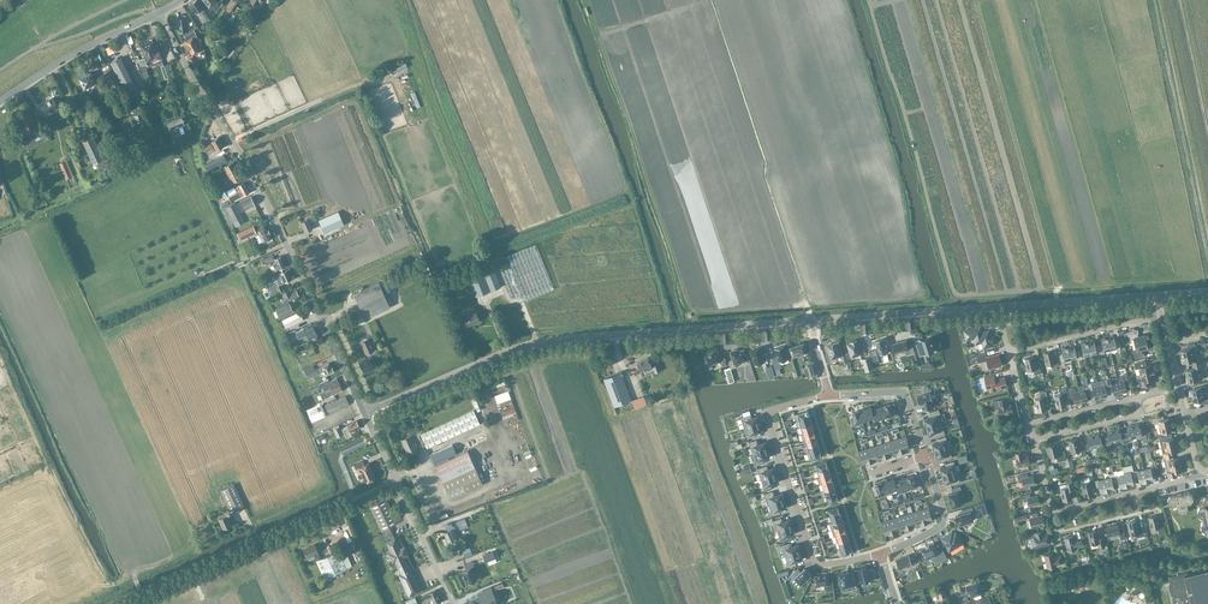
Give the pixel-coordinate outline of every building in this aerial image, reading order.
[(189,6),(193,12),(195,11),(195,12),(203,6),(198,0),(196,0),(190,4),(191,5),(189,6)] [(217,0),(202,0),(209,8),(208,9),(210,11),(215,7),(213,5),(217,0)] [(237,2),(232,0),(226,10),(231,13),(237,2)] [(212,17),(206,8),(201,11),(207,20),(212,17)] [(179,32),(187,31),(185,15),(181,15),(181,19),(176,19),(177,25),(178,25),(179,32)] [(154,37),(138,43),(142,54),(159,48),(157,42),(163,40),(161,35),(154,37)] [(192,55),(201,50),(199,47),(198,48),(194,40),(196,38),(197,41),(199,40),(197,35),(185,41),(187,45),(185,46),(188,51),(189,50),(192,55)] [(139,61),(138,61),(140,66),(145,65),(162,59),(159,48),(142,54),(144,59),(139,61)] [(121,57),(111,62),(126,92),(130,100),(140,94),(136,85),(127,69),(121,57)] [(189,60),(193,67),(198,65),(193,57),(189,60)] [(168,64),(161,66),(163,72),(165,79),(172,77),(168,63),(168,64)] [(112,88),(119,84),(112,68),(104,72),(112,88)] [(95,87),(100,84),(96,74),(92,76),(90,73),(79,78),(82,84),(79,85),(81,89),(84,88),(94,84),(95,87)] [(65,109),(59,99),(56,102),(53,99),(43,105),(47,112),(45,113),(48,117),(58,111),(59,113),(65,109)] [(138,103),(131,106),(132,108),(134,112),(140,109),(138,103)] [(35,139),(43,134),(33,117),(29,120),(25,112),(19,116),(28,131),(30,130),(35,139)] [(141,112),(134,115),(137,122),(140,120),(144,118),(141,112)] [(184,125),(181,116),(164,122),(168,131),(184,125)] [(17,143),(22,140),(17,132),(12,135),(17,143)] [(95,140),(92,135),(82,140),(92,162),(97,160),(99,165),(105,163),(102,157),(103,157),(95,140)] [(216,150),(224,146),(219,137),(211,141),(214,146),(216,150)] [(215,151),(210,142),(209,140),(204,143),(205,145),(203,146),(201,147),(203,152),(206,151),(208,155),(215,151)] [(213,169),(227,161),(224,155),(210,162),(210,163),(205,165),(207,171),(213,168),(213,169)] [(67,160),(65,161),(59,163),(66,179),(71,177),(74,176),(67,160)] [(231,182),(223,186),(220,187),(222,191),(225,190),(232,186),(232,187),(239,183),(238,179),(241,177),(232,162),(224,166),(229,175),(228,176),(228,177),(231,182)] [(232,196),(229,198),(231,202),(234,200),(249,192),(244,182),(238,185),(241,191),(232,196)] [(235,203),(223,209),(231,225),(233,224),(235,227),(245,222),(240,213),(255,205),(251,197),(236,204),(235,203)] [(319,222),(324,233),(341,225),(337,214),(319,222)] [(309,223),(313,221),(311,218),(308,219),(307,219),(301,222),(305,232),(312,229),(309,223)] [(253,226),(237,233),(241,242),(259,233),(263,242),(271,239),(269,234),(270,234),(268,229),(266,230),(264,225),(256,228),(257,229),(255,230),(253,226)] [(536,244),(507,256),(512,267),(501,271),(511,298),(523,294),(525,301),(554,289),(536,244)] [(270,266),(273,265),(276,271),(285,267),(280,256),(275,259),(273,254),(263,259),(266,265),(269,263),(270,266)] [(508,262),(508,261),(508,259),(508,258),(507,257),(505,256),(504,255),(503,255),(500,255),(499,256),(498,256),(497,257),(496,258),(496,260),(496,261),(496,262),(496,263),(497,265),(498,266),(499,267),(501,267),(503,267),(505,267),(506,266),(507,265),(508,264),(508,262)] [(476,297),(501,286),(492,264),(481,269),(481,268),(467,274),(476,297)] [(271,289),(268,291),(271,296),(281,292),(278,286),(280,285),(281,284),(291,280),(287,270),(278,274),(275,276),(277,280),(276,281),(275,284),(275,285),(272,287),(271,289)] [(365,318),(390,307),(378,282),(354,293),(365,318)] [(284,303),(299,296),(296,291),(291,293),(289,290),(282,293),(284,296),(285,296),(286,297),(282,299),(284,303)] [(289,303),(276,309),(279,317),(293,311),(289,303)] [(470,323),(478,320),(475,311),(461,317),(465,327),(470,325),(470,323)] [(286,328),(303,319),(299,312),(282,320),(286,328)] [(295,330),(288,333),(291,340),(295,339),(298,346),(310,341),(311,342),(312,343),(317,340),(317,339),(316,337),(317,336),(312,324),(296,331),(295,330)] [(982,331),(981,326),(964,331),(967,343),(975,341),(975,344),(982,342),(983,348),(993,346),(992,344),(994,343),(996,341),(995,338),(993,337),(991,338),(989,330),(982,332),(981,331),(982,331)] [(1138,329),(1128,332),(1130,339),(1134,338),(1135,344),(1147,342),(1145,335),(1138,337),(1138,333),(1139,333),(1138,329)] [(372,344),(376,342),(372,334),(369,336),(369,338),(359,342),(363,349),(366,354),(374,350),(372,344)] [(1108,338),(1110,349),(1117,348),(1117,350),(1121,350),(1119,341),(1115,342),(1114,336),(1110,337),(1108,338)] [(875,341),(880,355),(879,355),(880,355),(889,352),(889,351),(889,352),(884,338),(885,338),(885,337),(884,338),(875,341)] [(920,339),(915,340),(920,356),(919,353),(926,351),(926,354),(934,352),(932,344),(933,343),(932,342),(931,342),(930,337),(922,340),(923,341),(921,341),(920,339)] [(1104,351),(1110,349),(1108,338),(1105,339),(1105,338),(1101,339),(1102,345),(1099,346),(1101,354),(1105,354),(1104,351)] [(848,343),(851,356),(861,353),(856,340),(851,341),(851,342),(848,343)] [(906,340),(893,344),(896,353),(905,350),(907,354),(914,352),(912,344),(908,345),(906,340)] [(1088,343),(1091,354),(1097,353),(1097,355),(1101,354),(1099,346),(1096,347),(1094,340),(1090,341),(1090,342),(1088,343)] [(829,353),(825,354),(828,363),(836,360),(835,358),(842,356),(842,355),(838,342),(837,342),(827,345),(827,346),(829,353)] [(1148,348),(1147,342),(1135,344),(1137,351),(1133,352),(1135,359),(1144,356),(1143,353),(1142,353),(1142,350),(1148,348)] [(793,356),(796,355),(806,352),(806,351),(805,348),(806,348),(805,343),(804,344),(804,343),(803,343),(798,344),(795,345),(790,347),(790,348),(792,353),(792,356),(793,356)] [(1084,356),(1091,354),(1088,343),(1085,343),(1081,344),(1083,350),(1079,351),(1081,359),(1085,358),(1084,356)] [(1182,357),(1193,355),(1192,351),(1196,349),(1195,343),(1188,345),(1188,349),(1180,351),(1182,357)] [(777,358),(772,359),(775,369),(781,368),(779,362),(789,359),(785,345),(774,348),(777,358)] [(1068,348),(1071,359),(1077,357),(1078,360),(1081,359),(1079,351),(1076,352),(1074,345),(1070,346),(1070,347),(1068,348)] [(761,347),(750,351),(755,364),(765,361),(761,347)] [(1064,360),(1071,359),(1068,348),(1065,348),(1065,347),(1061,348),(1063,355),(1059,356),(1062,367),(1066,366),(1064,360)] [(733,360),(729,361),(731,368),(736,367),(735,364),(747,360),(744,350),(738,352),(736,352),(735,350),(730,352),(733,360)] [(1052,368),(1059,366),(1057,357),(1054,358),(1052,351),(1047,352),(1044,353),(1047,365),(1051,364),(1052,368)] [(706,357),(704,358),(706,362),(707,362),(708,365),(721,361),(722,367),(727,365),(724,358),(720,359),(718,353),(718,352),(714,353),(713,353),(714,353),(713,352),(710,353),(709,353),(710,354),(710,355),(706,356),(705,356),(706,357)] [(989,369),(1002,366),(999,354),(986,357),(985,353),(977,355),(979,362),(987,361),(989,369)] [(1194,358),(1193,355),(1182,357),(1183,364),(1192,361),(1193,365),(1201,363),(1200,359),(1199,359),(1198,358),(1194,358)] [(870,357),(862,359),(865,371),(873,368),(870,357)] [(1035,375),(1041,373),(1039,364),(1035,364),(1033,358),(1034,357),(1029,358),(1029,357),(1023,359),(1024,365),(1026,364),(1028,371),(1034,370),(1035,375)] [(641,371),(652,367),(649,358),(644,360),(637,363),(641,371)] [(1140,375),(1154,371),(1153,368),(1152,368),(1152,365),(1147,366),(1146,361),(1134,364),(1135,369),(1139,368),(1140,375)] [(326,375),(334,371),(331,366),(330,367),(329,363),(322,366),(317,368),(319,373),(324,371),(326,375)] [(1202,367),(1201,363),(1193,365),(1193,368),(1185,371),(1186,377),(1198,374),(1197,371),(1201,369),(1200,367),(1202,367)] [(316,368),(314,369),(313,366),(301,371),(303,374),(305,373),(308,379),(319,374),(316,368)] [(771,366),(765,368),(769,378),(775,376),(771,366)] [(1155,374),(1154,371),(1140,375),(1142,381),(1138,382),(1140,387),(1151,384),(1150,379),(1155,378),(1154,375),(1155,374)] [(604,379),(614,407),(632,400),(621,372),(604,379)] [(1118,382),(1121,393),(1127,392),(1125,385),(1129,384),(1127,374),(1123,375),(1123,376),(1117,378),(1118,382)] [(1199,377),(1198,374),(1186,377),(1188,383),(1203,379),(1203,377),(1199,377)] [(994,376),(984,378),(987,388),(992,387),(993,391),(1001,390),(1001,388),(1007,386),(1005,377),(994,380),(994,376)] [(330,388),(339,383),(337,378),(329,381),(329,380),(318,384),(320,388),(324,386),(326,390),(330,388)] [(1110,378),(1107,379),(1109,387),(1112,386),(1114,395),(1121,393),(1118,382),(1114,382),(1112,379),(1111,379),(1110,378)] [(1103,380),(1097,381),(1098,386),(1101,398),(1107,397),(1105,388),(1109,387),(1107,379),(1103,380)] [(330,388),(326,390),(319,393),(322,399),(342,390),(339,383),(330,388)] [(1095,399),(1101,398),(1098,386),(1095,387),(1093,384),(1091,384),(1091,383),(1087,384),(1089,392),(1093,391),(1095,399)] [(1079,391),(1082,403),(1088,401),(1086,393),(1089,392),(1087,384),(1084,384),(1084,386),(1078,387),(1079,391)] [(1191,396),(1203,393),(1202,390),(1205,388),(1205,386),(1189,390),(1191,396)] [(1062,407),(1066,406),(1066,405),(1064,399),(1068,398),(1066,388),(1059,390),(1060,394),(1055,396),(1057,403),(1056,403),(1055,403),(1057,408),(1056,409),(1062,408),(1062,407)] [(1075,404),(1082,403),(1079,391),(1076,392),(1074,388),(1072,389),(1071,388),(1067,389),(1069,397),(1073,396),(1075,404)] [(508,391),(494,396),(498,406),(512,401),(508,391)] [(917,397),(919,405),(920,405),(923,404),(925,410),(932,408),(930,401),(932,401),(930,392),(929,393),(930,393),(917,397)] [(1039,393),(1041,398),(1035,400),(1038,412),(1042,411),(1042,410),(1046,409),(1045,404),(1049,403),(1046,392),(1039,393)] [(1203,393),(1191,396),(1193,402),(1201,400),(1202,404),(1207,403),(1207,399),(1206,392),(1203,393)] [(329,414),(349,405),(345,396),(325,405),(329,414)] [(631,401),(634,410),(646,406),(644,398),(631,401)] [(1001,416),(1013,413),(1011,404),(1006,405),(1005,399),(1005,398),(992,402),(994,408),(999,407),(1001,416)] [(884,405),(884,406),(887,416),(888,419),(898,415),(896,408),(892,409),(891,403),(884,405)] [(878,408),(881,418),(887,416),(884,406),(878,408)] [(874,417),(871,407),(865,409),(868,419),(874,417)] [(871,407),(874,417),(875,420),(881,418),(878,408),(872,410),(871,407)] [(503,421),(513,417),(512,414),(516,413),(514,408),(502,411),(504,417),(502,417),(503,421)] [(868,419),(865,409),(859,411),(862,421),(868,419)] [(926,424),(927,427),(941,422),(939,416),(941,415),(939,409),(930,412),(930,413),(932,418),(924,420),(925,424),(926,424)] [(420,434),(427,448),(480,424),(473,410),(420,434)] [(810,417),(808,413),(808,412),(809,412),(809,411),(809,410),(808,410),(807,410),(806,410),(806,411),(805,411),(795,414),(797,421),(800,421),(800,420),(810,417)] [(862,421),(859,411),(859,410),(852,413),(854,418),(850,419),(853,427),(857,426),(856,423),(862,421)] [(741,417),(744,428),(759,424),(758,421),(759,420),(758,416),(752,418),(751,415),(751,414),(741,417)] [(1159,427),(1170,425),(1170,423),(1170,421),(1169,421),(1169,418),(1168,418),(1164,419),(1163,416),(1153,418),(1154,424),(1158,423),(1159,427)] [(812,423),(810,417),(800,420),(800,421),(802,426),(802,427),(812,423)] [(359,427),(356,421),(344,426),(345,427),(342,428),(346,437),(352,435),(350,431),(359,427)] [(945,433),(941,422),(927,427),(928,430),(927,430),(928,434),(934,432),(935,436),(945,433)] [(814,430),(812,423),(802,427),(802,426),(800,427),(802,433),(802,434),(814,430)] [(1133,425),(1136,437),(1140,436),(1140,439),(1147,437),(1145,430),(1141,431),(1140,423),(1133,425)] [(759,424),(744,428),(748,439),(755,436),(754,433),(762,430),(761,426),(760,426),(759,424)] [(338,425),(333,428),(337,437),(343,435),(338,425)] [(1130,438),(1136,437),(1133,425),(1127,426),(1129,434),(1125,435),(1127,442),(1130,441),(1130,438)] [(1170,426),(1170,425),(1159,427),(1161,434),(1160,434),(1161,437),(1168,436),(1167,432),(1172,431),(1171,428),(1172,428),(1170,426)] [(411,435),(419,431),(416,426),(408,430),(411,435)] [(1128,449),(1127,442),(1125,435),(1122,436),(1120,428),(1113,430),(1116,441),(1122,440),(1124,450),(1128,449)] [(1108,431),(1107,431),(1109,439),(1105,440),(1107,447),(1111,446),(1110,443),(1116,441),(1113,430),(1111,429),(1108,429),(1108,431)] [(802,433),(801,434),(803,441),(806,440),(816,436),(814,430),(802,434),(802,433)] [(1107,447),(1105,440),(1102,441),(1100,433),(1093,435),(1096,446),(1100,445),(1101,448),(1107,447)] [(1090,448),(1096,446),(1093,435),(1087,436),(1089,444),(1085,445),(1087,452),(1091,451),(1090,448)] [(410,436),(401,440),(407,451),(408,455),(416,451),(417,451),(415,446),(416,446),(416,444),(415,443),(413,444),(410,436)] [(818,443),(816,436),(806,440),(808,446),(818,443)] [(902,452),(907,450),(910,449),(906,436),(898,439),(902,452)] [(934,448),(935,451),(949,447),(946,436),(938,439),(939,442),(931,445),(933,449),(934,448)] [(1169,439),(1168,436),(1161,437),(1161,441),(1162,441),(1164,447),(1175,444),(1175,443),(1175,441),(1174,441),(1173,438),(1169,439)] [(1078,438),(1068,441),(1071,453),(1081,451),(1082,456),(1086,455),(1084,447),(1080,448),(1078,438)] [(902,452),(898,439),(890,441),(894,454),(897,453),(902,452)] [(752,452),(753,454),(760,451),(767,449),(766,446),(767,446),(766,442),(758,445),(756,440),(757,440),(749,442),(752,452)] [(894,454),(890,441),(882,444),(886,457),(891,455),(894,454)] [(808,446),(806,446),(808,453),(809,453),(820,449),(818,443),(808,446)] [(874,446),(878,459),(881,458),(882,458),(886,457),(882,444),(874,446)] [(1047,446),(1050,458),(1056,457),(1057,462),(1067,460),(1065,451),(1058,452),(1056,444),(1047,446)] [(1175,446),(1175,444),(1161,448),(1162,453),(1163,458),(1173,455),(1172,452),(1176,451),(1176,448),(1176,447),(1175,446)] [(448,460),(448,459),(447,458),(456,453),(452,445),(430,455),(434,464),(444,459),(445,461),(435,466),(449,499),(482,484),(468,451),(448,460)] [(878,459),(874,446),(866,449),(870,462),(875,460),(878,459)] [(935,451),(936,454),(935,454),(936,458),(942,457),(943,460),(943,461),(952,458),(949,447),(935,451)] [(760,451),(753,454),(755,461),(770,456),(769,452),(768,452),(767,449),(760,451)] [(808,453),(807,453),(809,460),(822,456),(820,449),(809,453),(808,453)] [(870,462),(866,449),(858,452),(862,464),(866,463),(870,462)] [(1028,455),(1020,457),(1019,452),(1011,454),(1012,459),(1016,458),(1019,467),(1030,464),(1028,455)] [(1174,459),(1173,455),(1163,458),(1166,468),(1180,464),(1180,463),(1180,461),(1179,461),(1178,458),(1174,459)] [(365,483),(375,478),(368,463),(365,465),(363,461),(354,465),(356,470),(358,468),(360,473),(359,473),(358,476),(360,478),(361,479),(363,478),(365,483)] [(817,471),(828,468),(826,461),(816,464),(818,470),(817,471)] [(942,473),(942,476),(957,471),(954,461),(946,463),(946,464),(947,467),(939,469),(941,473),(942,473)] [(1180,464),(1166,468),(1168,478),(1178,475),(1177,472),(1181,471),(1181,470),(1181,468),(1181,467),(1180,465),(1180,464)] [(757,469),(761,479),(775,475),(774,472),(775,472),(774,468),(768,470),(767,466),(767,465),(757,469)] [(1144,470),(1147,481),(1153,479),(1152,474),(1155,473),(1153,466),(1150,467),(1150,468),(1144,470)] [(818,478),(830,474),(828,468),(817,471),(819,477),(817,478),(818,478)] [(1134,471),(1135,478),(1139,477),(1140,482),(1147,481),(1144,470),(1138,471),(1137,470),(1134,471)] [(942,476),(943,479),(942,479),(944,483),(949,481),(951,485),(950,485),(960,482),(957,471),(942,476)] [(1124,473),(1124,475),(1127,486),(1133,484),(1132,479),(1135,478),(1134,471),(1130,472),(1130,471),(1124,473)] [(1024,487),(1035,484),(1033,476),(1028,477),(1027,473),(1017,476),(1019,483),(1022,482),(1024,487)] [(1116,483),(1114,476),(1113,473),(1109,474),(1110,478),(1105,480),(1107,490),(1114,489),(1112,484),(1116,483)] [(830,474),(818,478),(820,484),(832,480),(830,474)] [(775,475),(761,479),(764,491),(772,489),(772,488),(770,484),(778,481),(777,477),(776,478),(775,475)] [(907,477),(907,478),(910,488),(911,490),(921,487),(919,480),(915,481),(913,475),(907,477)] [(1124,475),(1118,476),(1118,475),(1114,476),(1116,483),(1119,482),(1121,487),(1127,486),(1124,475)] [(1091,485),(1095,484),(1093,476),(1089,477),(1090,482),(1081,484),(1084,496),(1093,494),(1091,485)] [(907,478),(901,479),(904,489),(910,488),(907,478)] [(894,479),(888,481),(891,491),(897,489),(895,481),(894,479)] [(901,479),(895,481),(897,489),(899,494),(905,492),(904,489),(901,479)] [(824,490),(834,487),(832,480),(820,484),(820,485),(822,484),(824,490)] [(1101,492),(1107,490),(1105,480),(1099,481),(1098,480),(1094,481),(1096,488),(1100,487),(1101,492)] [(888,481),(882,483),(886,495),(892,493),(891,491),(888,481)] [(886,495),(882,483),(882,482),(875,484),(877,490),(873,491),(876,499),(886,495)] [(1070,490),(1074,489),(1072,482),(1065,484),(1066,487),(1060,489),(1063,501),(1072,499),(1070,490)] [(231,512),(244,506),(234,484),(221,490),(231,512)] [(961,491),(960,486),(952,489),(953,492),(953,493),(949,494),(948,494),(949,495),(950,499),(950,500),(951,502),(952,506),(953,507),(954,506),(954,508),(958,506),(958,505),(962,504),(958,492),(961,491)] [(834,487),(824,490),(826,496),(836,493),(834,487)] [(768,506),(769,505),(783,500),(782,498),(783,497),(782,493),(774,496),(773,491),(764,494),(768,506)] [(1170,496),(1167,500),(1168,504),(1172,506),(1173,511),(1177,509),(1181,512),(1186,511),(1188,507),(1192,506),(1191,502),(1193,498),(1192,494),(1188,491),(1184,492),(1183,494),(1182,493),(1176,494),(1176,496),(1174,495),(1170,496)] [(836,493),(826,496),(828,503),(839,500),(836,493)] [(1029,506),(1040,503),(1038,496),(1031,497),(1030,494),(1023,496),(1024,502),(1028,501),(1029,506)] [(1198,502),(1199,506),(1197,510),(1198,514),(1202,516),(1203,520),(1201,524),(1202,528),(1205,531),(1206,535),(1207,535),(1207,496),(1205,497),(1203,501),(1198,502)] [(381,530),(389,526),(397,523),(386,498),(377,502),(377,501),(374,502),(375,504),(370,506),(381,530)] [(769,505),(771,511),(769,512),(771,516),(780,513),(779,510),(786,507),(786,506),(785,503),(784,503),(783,500),(769,505)] [(984,503),(980,504),(981,508),(984,516),(988,515),(985,506),(984,503)] [(838,506),(828,510),(830,516),(840,513),(838,506)] [(960,514),(955,516),(956,521),(957,521),(958,524),(960,524),(960,525),(965,524),(964,523),(972,520),(970,512),(972,511),(971,507),(961,510),(962,514),(960,514)] [(929,508),(921,510),(925,523),(930,521),(929,521),(933,520),(929,508)] [(921,510),(913,513),(917,525),(920,524),(925,523),(921,510)] [(1037,512),(1035,513),(1028,515),(1028,519),(1030,518),(1032,528),(1045,525),(1043,515),(1038,516),(1037,512)] [(830,524),(842,519),(840,513),(830,516),(831,518),(828,519),(830,524)] [(917,525),(913,513),(905,515),(909,528),(914,526),(917,525)] [(223,529),(231,525),(227,515),(218,519),(223,529)] [(905,515),(897,518),(901,530),(904,529),(904,530),(909,528),(905,515)] [(1157,515),(1156,516),(1156,515),(1155,515),(1154,515),(1153,515),(1153,516),(1152,516),(1152,517),(1148,517),(1151,529),(1157,528),(1158,532),(1165,530),(1163,522),(1159,523),(1157,515)] [(786,528),(791,526),(791,523),(792,523),(790,519),(786,520),(782,521),(781,518),(782,518),(772,521),(774,525),(775,524),(777,531),(786,528)] [(897,518),(889,520),(893,533),(898,531),(901,530),(897,518)] [(844,526),(842,519),(830,524),(832,530),(844,526)] [(893,533),(889,520),(881,523),(885,535),(888,534),(888,535),(893,533)] [(1137,537),(1145,536),(1143,528),(1139,529),(1137,520),(1127,523),(1130,535),(1136,534),(1137,537)] [(1121,538),(1125,537),(1123,527),(1119,528),(1118,525),(1106,528),(1108,536),(1120,534),(1121,538)] [(392,532),(389,526),(381,530),(384,536),(392,532)] [(792,529),(791,526),(786,528),(777,531),(780,541),(786,539),(788,539),(788,538),(787,535),(795,533),(793,529),(792,529)] [(835,536),(846,532),(844,526),(832,530),(834,537),(835,536)] [(455,528),(452,529),(444,532),(449,543),(457,539),(457,538),(460,537),(458,533),(457,533),(455,528)] [(1098,547),(1105,546),(1103,538),(1099,539),(1097,530),(1088,532),(1091,545),(1097,543),(1098,547)] [(393,561),(395,560),(406,554),(408,554),(404,546),(403,547),(399,538),(395,540),(395,538),(392,532),(384,536),(386,542),(391,552),(389,553),(393,561)] [(837,543),(838,542),(848,539),(846,533),(846,532),(835,536),(837,543)] [(960,537),(959,537),(956,532),(953,534),(952,532),(941,538),(949,551),(963,543),(962,542),(963,542),(964,540),(962,537),(960,537)] [(1036,547),(1049,543),(1047,534),(1039,536),(1038,532),(1029,534),(1030,538),(1034,537),(1036,547)] [(1076,548),(1084,546),(1082,539),(1074,541),(1073,536),(1064,538),(1068,551),(1076,549),(1076,548)] [(838,542),(840,548),(850,545),(848,539),(838,542)] [(939,558),(948,554),(943,545),(939,548),(933,539),(921,546),(926,556),(935,551),(939,558)] [(314,544),(303,549),(307,558),(308,560),(315,557),(316,560),(324,579),(346,569),(338,551),(321,558),(318,553),(314,544)] [(783,549),(785,556),(786,556),(800,552),(799,549),(800,549),(798,545),(786,548),(783,549)] [(840,548),(838,549),(840,556),(843,555),(850,552),(851,553),(852,553),(853,553),(853,552),(853,551),(853,550),(852,550),(850,545),(840,548)] [(493,551),(483,555),(485,562),(487,561),(495,558),(493,551)] [(786,556),(785,556),(786,559),(787,563),(786,563),(786,564),(787,567),(796,564),(795,561),(803,558),(802,554),(801,555),(800,552),(786,556)] [(1056,565),(1063,563),(1061,556),(1054,558),(1053,553),(1044,555),(1047,568),(1056,566),(1056,565)] [(413,568),(406,554),(395,560),(401,573),(399,574),(401,579),(396,582),(401,591),(406,589),(409,596),(419,591),(410,570),(413,568)] [(909,555),(896,560),(899,569),(912,563),(913,565),(917,564),(914,557),(910,558),(909,555)] [(468,583),(468,584),(477,580),(476,579),(471,567),(474,566),(471,561),(464,565),(466,569),(462,571),(464,575),(463,576),(464,578),(465,580),(466,579),(468,583)] [(797,570),(790,576),(793,579),(795,578),(800,584),(811,575),(805,568),(799,573),(797,570)] [(869,574),(869,568),(858,569),(861,585),(875,583),(873,573),(869,574)] [(1188,574),(1188,573),(1187,573),(1169,577),(1168,578),(1170,583),(1169,585),(1170,591),(1172,592),(1175,603),(1207,603),(1207,569),(1188,574)] [(857,589),(853,572),(853,574),(849,575),(848,572),(839,574),(842,587),(855,584),(856,588),(852,589),(857,589)] [(815,576),(816,586),(828,585),(829,589),(833,589),(832,580),(828,581),(828,575),(815,576)] [(980,582),(965,587),(967,592),(968,592),(969,594),(970,594),(971,597),(984,593),(980,582)] [(440,602),(435,591),(434,591),(429,593),(422,596),(424,601),(431,598),(434,603),(435,603),(440,602)] [(477,602),(478,603),(492,603),(496,603),(491,592),(480,597),(482,600),(477,602)]
